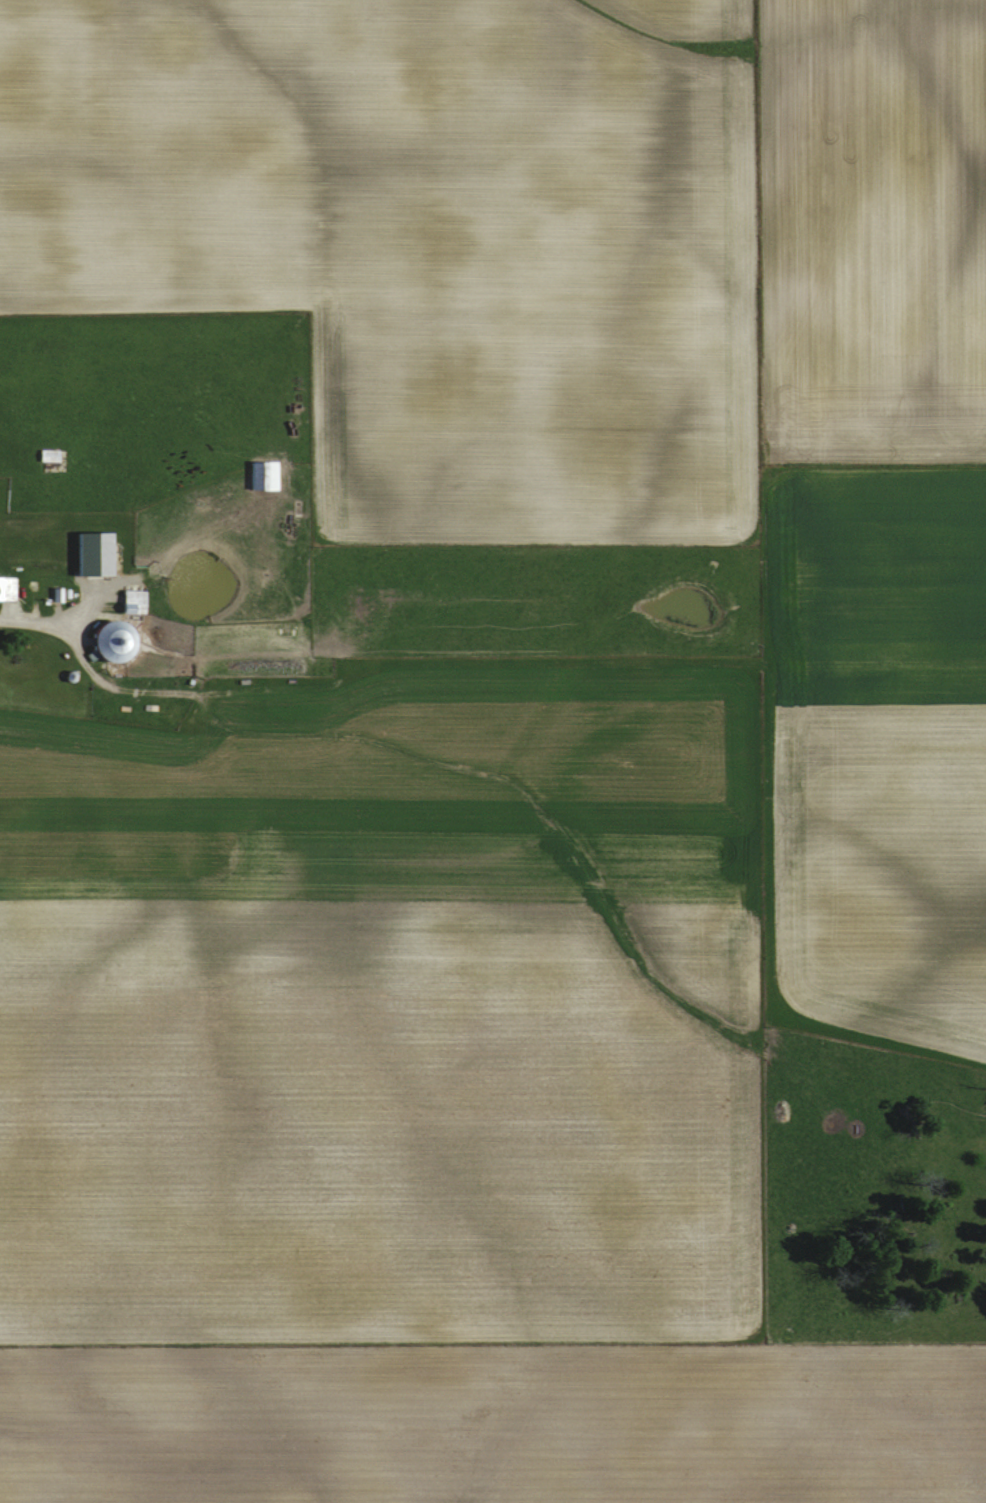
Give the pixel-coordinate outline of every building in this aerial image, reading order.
[(56,450),(35,450),(35,462),(56,462),(56,450)] [(246,462),(246,490),(274,490),(274,462),(246,462)] [(0,578),(0,600),(14,600),(14,578),(0,578)] [(141,613),(141,590),(119,590),(119,613),(141,613)] [(120,660),(119,622),(90,623),(92,662),(120,660)]
